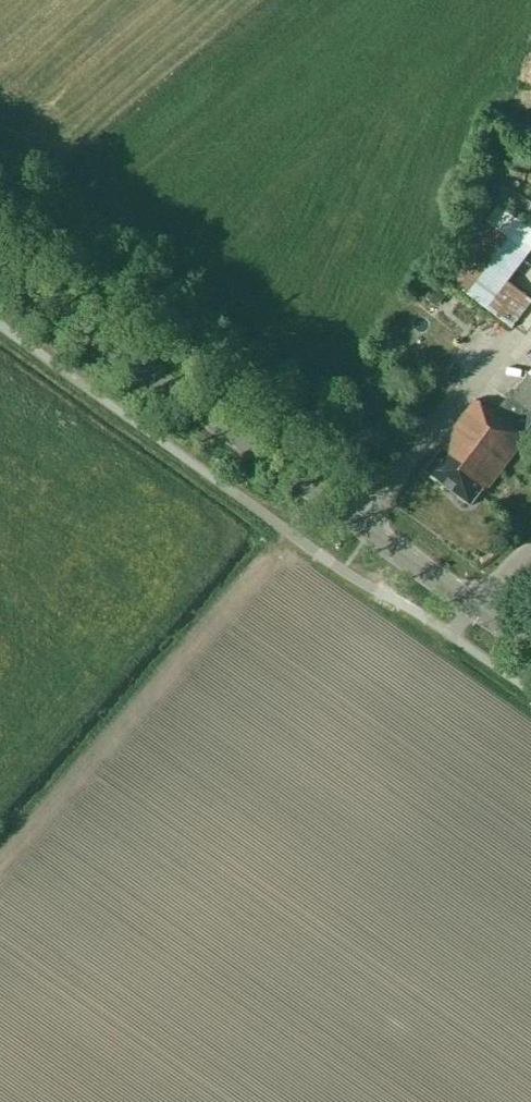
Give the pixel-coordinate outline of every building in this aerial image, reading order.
[(529,254),(486,222),(443,277),(510,330),(530,304),(530,301),(507,282),(529,254)] [(512,401),(508,398),(497,412),(493,409),(491,412),(476,400),(439,449),(441,451),(425,472),(429,474),(430,477),(435,481),(438,481),(458,496),(459,499),(464,503),(467,503),(471,506),(483,489),(485,491),(528,435),(525,433),(530,425),(530,376),(512,401)]
